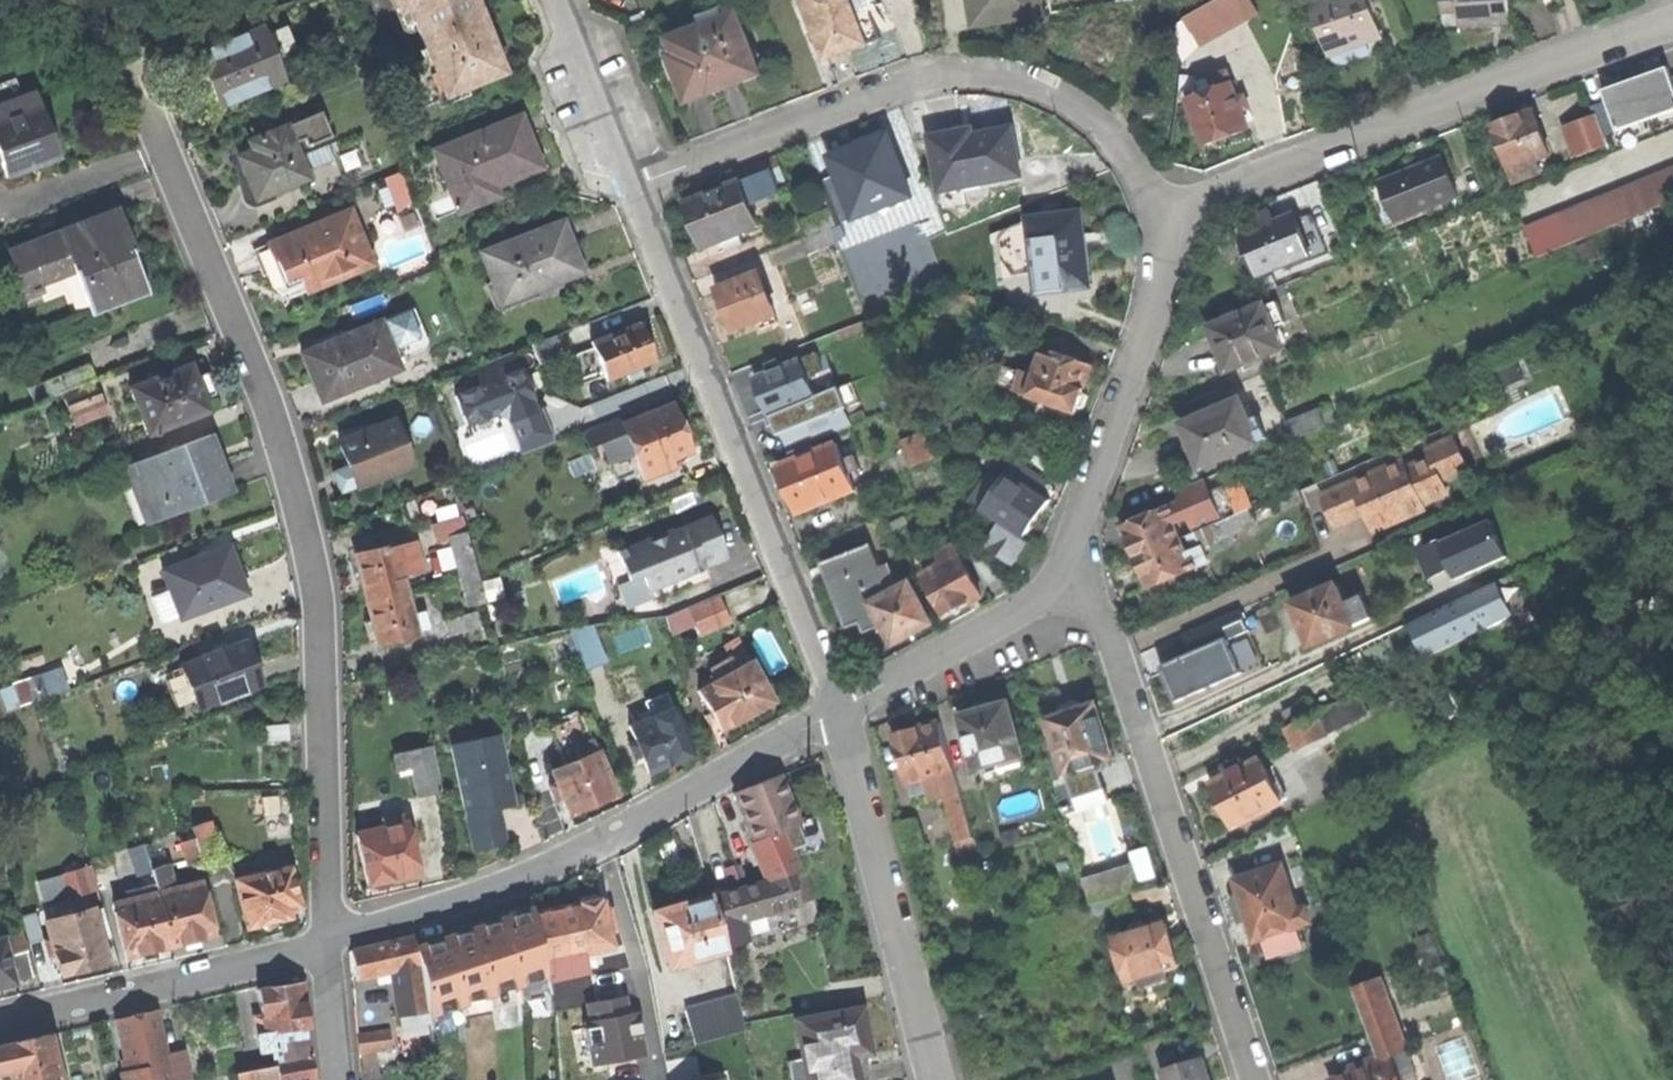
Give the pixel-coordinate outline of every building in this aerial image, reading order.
[(444,97),(503,74),(479,16),(473,0),(393,0),(399,14),(409,10),(429,59),(444,97)] [(865,44),(853,13),(848,0),(804,0),(818,38),(826,59),(865,44)] [(868,8),(877,4),(876,0),(848,0),(853,13),(868,8)] [(976,24),(1041,12),(1039,0),(972,0),(976,24)] [(1199,46),(1246,20),(1257,13),(1249,0),(1219,0),(1184,20),(1199,46)] [(1382,37),(1372,8),(1369,0),(1336,0),(1312,8),(1327,52),(1364,39),(1365,42),(1382,37)] [(1509,23),(1507,0),(1444,0),(1445,11),(1459,10),(1460,26),(1493,24),(1496,24),(1509,23)] [(868,8),(853,13),(865,44),(880,38),(868,8)] [(700,18),(703,26),(726,18),(723,9),(700,18)] [(738,13),(726,18),(703,26),(672,38),(675,45),(678,52),(670,55),(688,102),(761,74),(738,13)] [(274,61),(264,36),(261,28),(196,54),(206,77),(217,105),(282,79),(274,61)] [(264,36),(274,61),(283,58),(272,32),(264,36)] [(410,111),(444,97),(429,59),(395,72),(410,111)] [(1635,78),(1650,120),(1672,112),(1672,82),(1672,78),(1668,67),(1655,71),(1635,78)] [(1204,146),(1249,130),(1242,112),(1238,99),(1227,71),(1211,77),(1216,90),(1187,101),(1204,146)] [(1618,131),(1650,120),(1635,78),(1613,86),(1603,90),(1607,101),(1618,131)] [(31,111),(25,94),(0,103),(0,122),(31,111)] [(1245,97),(1238,99),(1242,112),(1246,110),(1250,109),(1245,97)] [(1602,137),(1618,131),(1607,101),(1591,107),(1595,118),(1602,137)] [(0,122),(0,159),(6,176),(56,158),(39,108),(31,111),(0,122)] [(319,112),(286,126),(298,156),(331,142),(319,112)] [(1495,127),(1511,170),(1538,161),(1550,156),(1534,112),(1529,114),(1522,116),(1495,127)] [(520,117),(434,150),(452,195),(458,211),(497,196),(493,185),(497,184),(540,167),(522,121),(520,117)] [(1565,129),(1575,157),(1605,146),(1602,137),(1595,118),(1592,119),(1565,129)] [(298,156),(286,126),(252,140),(254,146),(256,151),(238,159),(241,166),(255,200),(272,194),(308,179),(298,156)] [(829,182),(844,220),(915,193),(891,131),(860,143),(864,152),(851,157),(838,162),(844,177),(829,182)] [(942,190),(1020,176),(1012,131),(973,138),(972,132),(969,132),(932,139),(942,190)] [(733,175),(737,184),(741,182),(772,170),(779,186),(787,183),(777,158),(733,175)] [(1381,184),(1396,221),(1424,210),(1458,196),(1443,159),(1419,169),(1414,171),(1381,184)] [(1538,161),(1511,170),(1516,183),(1542,174),(1538,161)] [(275,201),(272,194),(255,200),(241,166),(235,169),(249,202),(253,206),(258,207),(275,201)] [(741,182),(753,213),(779,203),(773,188),(779,186),(772,170),(741,182)] [(1538,262),(1666,206),(1672,204),(1672,170),(1526,231),(1538,262)] [(401,212),(414,199),(404,172),(389,177),(401,212)] [(703,249),(725,241),(740,235),(759,228),(753,213),(741,182),(737,184),(685,203),(703,249)] [(434,220),(458,211),(452,195),(428,204),(434,220)] [(830,210),(799,222),(805,238),(830,228),(836,226),(830,210)] [(349,211),(268,246),(270,250),(285,286),(305,278),(308,284),(310,290),(370,265),(349,211)] [(1255,217),(1260,229),(1275,223),(1270,211),(1262,214),(1255,217)] [(35,243),(9,253),(26,296),(42,290),(37,278),(75,264),(93,311),(144,291),(136,270),(139,269),(131,248),(128,250),(126,245),(123,239),(128,237),(126,234),(124,235),(115,212),(35,243)] [(1083,232),(1081,214),(1074,215),(1030,220),(1039,292),(1086,287),(1080,241),(1080,237),(1084,237),(1083,232)] [(1312,214),(1296,220),(1301,231),(1317,224),(1312,214)] [(1309,256),(1311,256),(1301,231),(1296,220),(1294,215),(1275,223),(1260,229),(1241,236),(1247,252),(1258,277),(1309,256)] [(556,283),(582,273),(561,222),(480,253),(492,282),(500,304),(547,286),(556,283)] [(1329,255),(1317,224),(1301,231),(1311,256),(1309,256),(1311,262),(1329,255)] [(837,246),(830,228),(805,238),(801,239),(807,254),(808,257),(837,246)] [(740,235),(725,241),(728,246),(730,251),(744,246),(740,235)] [(1090,286),(1084,237),(1080,237),(1080,241),(1086,287),(1090,286)] [(1595,241),(1579,247),(1584,262),(1600,257),(1595,241)] [(287,293),(285,286),(270,250),(261,254),(274,286),(277,292),(281,293),(287,293)] [(737,278),(740,283),(744,282),(748,280),(746,274),(737,278)] [(774,313),(759,276),(748,280),(744,282),(740,283),(720,291),(735,328),(755,320),(774,313)] [(549,294),(547,286),(500,304),(492,282),(484,285),(494,309),(502,311),(549,294)] [(1282,349),(1274,329),(1286,324),(1278,303),(1266,308),(1265,306),(1211,328),(1213,333),(1228,371),(1253,361),(1282,349)] [(381,323),(394,356),(422,345),(409,312),(381,323)] [(778,324),(774,313),(755,320),(760,331),(778,324)] [(394,356),(381,323),(331,343),(302,354),(321,401),(400,369),(394,356)] [(607,381),(626,373),(638,368),(654,362),(639,325),(592,343),(594,347),(603,370),(607,381)] [(566,354),(567,354),(559,333),(530,345),(538,366),(566,354)] [(1059,354),(1075,360),(1076,356),(1078,352),(1062,346),(1059,354)] [(579,380),(603,370),(594,347),(567,358),(576,381),(579,380)] [(1075,360),(1059,354),(1044,350),(1035,376),(1021,372),(1014,391),(1043,401),(1075,412),(1077,413),(1078,409),(1084,409),(1088,396),(1083,392),(1092,366),(1075,360)] [(512,353),(467,371),(473,390),(455,397),(466,427),(498,414),(507,419),(522,455),(554,442),(542,410),(536,412),(531,400),(529,400),(525,392),(529,386),(523,372),(522,370),(519,371),(512,353)] [(801,361),(808,377),(823,371),(817,355),(801,361)] [(808,377),(801,361),(782,368),(774,372),(756,379),(771,417),(778,414),(816,399),(808,377)] [(774,372),(782,368),(779,361),(771,364),(773,369),(774,372)] [(1501,389),(1524,380),(1516,362),(1494,372),(1501,389)] [(34,403),(62,392),(94,380),(95,379),(89,364),(87,365),(28,387),(34,403)] [(209,411),(204,398),(195,378),(189,364),(175,370),(166,374),(156,378),(131,388),(150,435),(209,411)] [(154,371),(156,378),(166,374),(175,370),(172,364),(154,371)] [(640,371),(638,368),(626,373),(629,380),(641,375),(640,371)] [(195,378),(204,398),(215,394),(207,373),(195,378)] [(94,380),(62,392),(68,406),(100,394),(94,380)] [(784,429),(786,433),(845,409),(838,390),(816,399),(778,414),(784,429)] [(106,410),(100,394),(68,406),(74,422),(106,410)] [(1070,425),(1075,412),(1043,401),(1039,414),(1070,425)] [(1184,425),(1202,468),(1259,444),(1258,442),(1267,439),(1258,417),(1249,421),(1240,401),(1202,417),(1184,425)] [(633,454),(640,471),(671,459),(691,451),(672,405),(622,425),(633,454)] [(845,409),(786,433),(792,450),(852,426),(845,409)] [(1293,440),(1325,427),(1319,412),(1292,423),(1286,425),(1293,440)] [(784,429),(778,414),(771,417),(779,436),(786,433),(784,429)] [(609,464),(633,454),(622,425),(619,417),(582,432),(588,448),(601,443),(609,464)] [(364,433),(339,443),(348,467),(356,488),(411,467),(394,422),(364,433)] [(923,434),(905,441),(910,453),(916,465),(916,466),(934,459),(923,434)] [(210,435),(125,468),(147,525),(232,493),(219,457),(210,435)] [(1406,468),(1422,504),(1447,492),(1442,480),(1468,469),(1455,439),(1428,450),(1431,458),(1406,468)] [(855,490),(849,475),(844,462),(836,445),(816,453),(799,460),(780,468),(799,513),(855,490)] [(797,457),(799,460),(816,453),(812,445),(795,452),(797,457)] [(597,468),(590,453),(569,461),(575,476),(585,473),(597,468)] [(909,467),(916,465),(910,453),(904,455),(909,467)] [(844,462),(849,475),(862,470),(856,457),(844,462)] [(671,459),(640,471),(644,481),(674,469),(672,464),(671,459)] [(1424,509),(1422,504),(1406,468),(1403,461),(1322,496),(1335,526),(1365,513),(1372,528),(1373,531),(1424,509)] [(1020,463),(1013,473),(1039,491),(1043,486),(1046,481),(1020,463)] [(356,488),(348,467),(333,472),(341,494),(356,488)] [(997,493),(985,511),(1003,523),(1025,538),(1052,500),(1039,491),(1013,473),(1012,472),(997,493)] [(1180,502),(1172,506),(1180,522),(1174,525),(1180,539),(1196,532),(1217,523),(1222,521),(1204,480),(1189,486),(1176,492),(1180,502)] [(973,502),(985,511),(997,493),(985,485),(973,502)] [(1302,500),(1297,488),(1271,499),(1277,511),(1302,500)] [(1129,543),(1136,558),(1180,539),(1174,525),(1180,522),(1172,506),(1122,527),(1126,535),(1129,543)] [(1217,523),(1196,532),(1202,546),(1257,522),(1251,508),(1222,521),(1217,523)] [(1459,584),(1514,560),(1494,514),(1439,538),(1440,540),(1455,574),(1457,580),(1459,584)] [(703,569),(727,560),(710,517),(671,533),(671,532),(617,553),(629,581),(641,576),(648,591),(703,569)] [(451,540),(467,536),(463,519),(434,526),(439,543),(451,540)] [(1030,542),(1025,538),(1003,523),(988,544),(1015,562),(1030,542)] [(476,574),(467,536),(451,540),(461,578),(476,574)] [(1180,539),(1136,558),(1143,575),(1145,579),(1149,589),(1199,567),(1193,553),(1188,556),(1187,553),(1180,539)] [(1428,585),(1455,574),(1440,540),(1413,551),(1428,585)] [(415,543),(395,548),(402,574),(422,569),(415,543)] [(402,574),(395,548),(394,544),(354,554),(358,570),(359,574),(360,577),(366,600),(406,590),(402,574)] [(861,622),(878,615),(871,603),(889,594),(868,545),(821,565),(848,628),(861,622)] [(942,565),(923,576),(946,617),(974,601),(981,597),(961,560),(953,546),(937,555),(942,565)] [(1201,547),(1187,553),(1188,556),(1193,553),(1199,567),(1208,563),(1205,556),(1201,547)] [(169,590),(179,616),(180,617),(245,593),(227,548),(199,558),(163,572),(169,590)] [(468,608),(484,604),(476,574),(461,578),(468,608)] [(871,603),(878,615),(884,626),(893,645),(914,634),(933,624),(911,582),(889,594),(871,603)] [(1309,593),(1311,595),(1322,591),(1319,583),(1307,588),(1309,593)] [(1496,583),(1409,624),(1420,647),(1429,643),(1435,654),(1512,617),(1496,583)] [(1311,647),(1355,628),(1345,603),(1337,584),(1322,591),(1311,595),(1292,603),(1311,647)] [(161,623),(179,616),(169,590),(151,597),(161,623)] [(417,636),(416,631),(412,615),(406,590),(366,600),(371,623),(372,627),(373,630),(377,646),(417,636)] [(1345,603),(1355,628),(1374,620),(1364,595),(1345,603)] [(699,635),(730,623),(719,596),(689,609),(695,626),(699,635)] [(689,609),(664,618),(671,636),(695,626),(689,609)] [(1184,635),(1192,653),(1193,656),(1229,640),(1250,631),(1240,610),(1184,635)] [(412,615),(416,631),(428,628),(424,612),(412,615)] [(476,614),(443,623),(448,639),(480,629),(476,614)] [(866,634),(884,626),(878,615),(861,622),(864,629),(866,634)] [(585,670),(607,662),(593,624),(571,632),(585,670)] [(1161,667),(1177,702),(1243,673),(1229,640),(1193,656),(1192,653),(1177,660),(1161,667)] [(211,653),(180,664),(194,701),(196,708),(261,685),(246,641),(229,647),(211,653)] [(209,648),(211,653),(229,647),(228,644),(227,642),(209,648)] [(1426,658),(1435,654),(1429,643),(1420,647),(1424,653),(1426,658)] [(1080,647),(1060,655),(1074,703),(1079,703),(1084,707),(1097,703),(1111,749),(1121,746),(1093,653),(1080,647)] [(710,670),(716,681),(736,670),(729,659),(710,670)] [(749,663),(736,670),(716,681),(698,691),(710,713),(720,730),(771,702),(749,663)] [(174,708),(194,701),(180,664),(161,671),(174,708)] [(61,668),(40,675),(48,697),(69,690),(61,668)] [(34,702),(48,697),(40,675),(12,684),(18,702),(20,706),(34,702)] [(18,702),(12,684),(0,688),(0,695),(4,707),(18,702)] [(1294,748),(1369,713),(1359,693),(1285,728),(1294,748)] [(652,704),(656,716),(673,709),(669,698),(652,704)] [(1065,775),(1096,765),(1115,760),(1111,749),(1097,703),(1084,707),(1079,703),(1074,703),(1070,704),(1065,706),(1062,709),(1061,714),(1047,719),(1065,775)] [(977,769),(985,767),(996,764),(1023,756),(1008,704),(963,717),(970,742),(977,769)] [(691,754),(673,709),(656,716),(630,726),(637,744),(639,750),(641,755),(648,772),(691,754)] [(550,730),(565,765),(597,752),(581,716),(550,730)] [(1073,799),(1065,775),(1047,719),(1036,723),(1065,815),(1077,812),(1073,799)] [(926,780),(954,772),(941,723),(895,736),(908,785),(926,780)] [(257,743),(289,741),(288,724),(256,727),(257,743)] [(450,745),(474,851),(506,844),(498,809),(496,801),(504,799),(512,797),(498,735),(450,745)] [(636,757),(641,755),(639,750),(637,744),(632,746),(636,757)] [(397,772),(410,769),(433,763),(429,746),(393,755),(397,772)] [(615,794),(597,752),(565,765),(551,770),(557,784),(560,792),(563,799),(570,814),(615,794)] [(1023,756),(996,764),(998,771),(1002,770),(1004,775),(1026,769),(1023,756)] [(1223,767),(1228,776),(1244,768),(1239,759),(1223,767)] [(1259,760),(1244,768),(1228,776),(1221,779),(1215,782),(1210,784),(1233,829),(1282,805),(1259,760)] [(440,792),(433,763),(410,769),(416,798),(440,792)] [(998,771),(996,764),(985,767),(987,774),(998,771)] [(1065,775),(1073,799),(1104,789),(1096,765),(1065,775)] [(1210,773),(1215,782),(1221,779),(1228,776),(1223,767),(1210,773)] [(947,796),(960,792),(954,772),(926,780),(929,792),(931,800),(947,796)] [(754,840),(785,829),(798,825),(778,776),(735,794),(745,819),(754,840)] [(929,792),(926,780),(908,785),(910,791),(911,797),(929,792)] [(555,802),(563,799),(560,792),(557,784),(549,787),(555,802)] [(1104,789),(1073,799),(1077,812),(1108,802),(1104,789)] [(959,841),(973,838),(960,792),(947,796),(958,836),(959,841)] [(1137,793),(1113,800),(1130,853),(1148,848),(1157,877),(1139,883),(1138,884),(1139,888),(1166,880),(1137,793)] [(514,805),(512,797),(504,799),(496,801),(498,809),(514,805)] [(811,820),(798,825),(785,829),(792,858),(819,849),(811,820)] [(196,838),(201,863),(220,859),(212,823),(194,827),(196,838)] [(390,880),(418,874),(412,846),(407,823),(356,835),(367,886),(370,885),(373,889),(378,891),(386,888),(390,883),(390,880)] [(792,858),(785,829),(754,840),(772,880),(792,875),(796,873),(792,858)] [(1003,848),(1025,842),(1022,829),(1000,835),(1003,848)] [(187,866),(201,863),(196,838),(182,841),(187,866)] [(973,838),(959,841),(969,875),(982,871),(973,838)] [(1148,848),(1130,853),(1139,883),(1157,877),(1148,848)] [(155,888),(157,894),(174,890),(168,865),(151,869),(152,876),(155,888)] [(1131,865),(1084,880),(1091,903),(1124,893),(1139,888),(1138,884),(1131,865)] [(1300,927),(1303,926),(1298,912),(1283,865),(1235,880),(1247,915),(1255,941),(1257,941),(1300,927)] [(72,897),(97,890),(90,866),(65,874),(71,894),(72,897)] [(288,868),(235,882),(247,928),(290,917),(288,908),(292,907),(298,906),(288,868)] [(796,873),(792,875),(798,904),(815,899),(818,898),(811,871),(797,875),(796,873)] [(65,874),(36,882),(41,902),(71,894),(65,874)] [(798,904),(792,875),(772,880),(719,895),(710,897),(719,928),(741,922),(747,920),(765,915),(799,905),(798,904)] [(174,890),(157,894),(170,947),(213,937),(201,890),(200,884),(174,890)] [(139,892),(140,898),(157,894),(155,888),(139,892)] [(1129,911),(1124,893),(1091,903),(1097,921),(1129,911)] [(127,957),(170,947),(157,894),(140,898),(114,905),(115,911),(127,957)] [(585,971),(582,955),(610,949),(607,934),(614,933),(611,920),(610,911),(602,912),(600,899),(594,900),(593,896),(577,899),(578,904),(534,912),(546,979),(585,971)] [(699,900),(653,914),(667,966),(725,949),(719,928),(710,897),(699,900)] [(71,915),(61,918),(46,922),(55,953),(60,975),(107,963),(93,909),(71,915)] [(60,912),(61,918),(71,915),(70,909),(60,912)] [(1298,912),(1303,926),(1311,923),(1307,909),(1298,912)] [(503,922),(516,989),(547,984),(546,979),(534,912),(516,915),(503,918),(503,922)] [(766,921),(765,915),(747,920),(748,926),(766,921)] [(474,931),(487,997),(516,992),(516,989),(503,922),(487,925),(474,927),(474,931)] [(741,922),(719,928),(725,949),(747,943),(741,922)] [(1134,933),(1113,939),(1117,954),(1125,981),(1141,977),(1145,988),(1168,981),(1165,971),(1180,966),(1167,923),(1146,929),(1139,931),(1134,933)] [(1132,926),(1134,933),(1139,931),(1146,929),(1144,923),(1132,926)] [(1305,942),(1300,927),(1257,941),(1263,956),(1305,942)] [(445,936),(446,941),(458,1005),(487,1000),(487,997),(474,931),(458,934),(445,936)] [(2,938),(12,981),(32,977),(22,933),(2,938)] [(13,984),(12,981),(2,938),(0,938),(0,987),(13,984)] [(400,1018),(426,1013),(414,947),(412,939),(351,950),(356,979),(391,972),(395,992),(400,1018)] [(431,943),(414,947),(426,1013),(458,1007),(458,1005),(446,941),(431,943)] [(1370,1036),(1378,1058),(1388,1054),(1404,1049),(1390,1010),(1380,981),(1353,990),(1367,1028),(1370,1036)] [(254,1018),(256,1035),(308,1028),(302,984),(257,990),(261,1017),(257,1017),(254,1018)] [(547,984),(516,989),(516,992),(519,1006),(524,1005),(550,1000),(547,984)] [(516,992),(487,997),(487,1000),(490,1014),(520,1009),(519,1006),(516,992)] [(694,1045),(745,1031),(743,1024),(735,997),(685,1010),(694,1045)] [(487,1000),(458,1005),(458,1007),(461,1021),(490,1016),(490,1014),(487,1000)] [(458,1007),(426,1013),(429,1029),(461,1023),(461,1021),(458,1007)] [(795,1021),(802,1059),(806,1079),(858,1079),(855,1069),(853,1056),(861,1055),(869,1053),(861,1009),(795,1021)] [(116,1020),(125,1058),(126,1065),(128,1071),(121,1073),(122,1079),(191,1079),(184,1051),(165,1055),(155,1011),(116,1020)] [(403,1034),(429,1029),(426,1013),(400,1018),(403,1034)] [(272,1050),(274,1066),(313,1059),(308,1028),(256,1035),(256,1039),(258,1038),(260,1053),(272,1050)] [(388,1031),(356,1035),(358,1053),(390,1050),(388,1031)] [(48,1035),(4,1045),(9,1070),(12,1079),(58,1079),(48,1035)] [(4,1045),(0,1046),(0,1072),(9,1070),(4,1045)] [(1388,1054),(1378,1058),(1365,1063),(1367,1068),(1364,1070),(1334,1079),(1397,1079),(1388,1054)] [(862,1061),(861,1055),(853,1056),(855,1069),(863,1067),(862,1061)] [(118,1060),(121,1073),(128,1071),(126,1065),(125,1058),(118,1060)] [(1162,1072),(1164,1079),(1211,1079),(1204,1058),(1188,1063),(1162,1072)] [(313,1059),(274,1066),(236,1074),(238,1079),(315,1079),(316,1079),(313,1059)] [(788,1061),(791,1079),(806,1079),(802,1059),(788,1061)] [(863,1067),(855,1069),(858,1079),(870,1079),(863,1067)]
